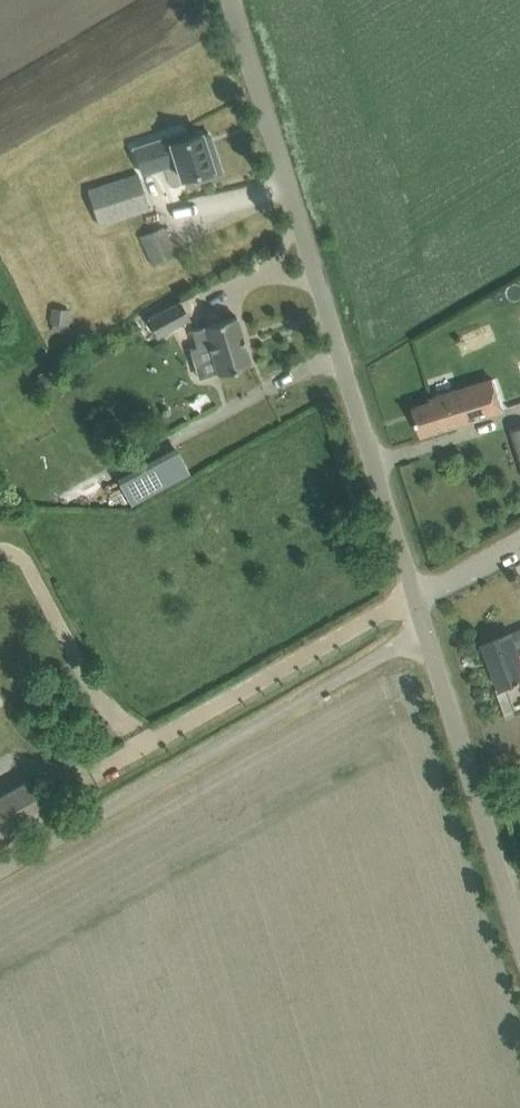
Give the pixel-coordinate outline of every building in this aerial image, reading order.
[(184,132),(135,148),(143,173),(176,162),(182,178),(194,174),(196,180),(222,172),(214,147),(207,149),(202,133),(186,138),(184,132)] [(87,190),(98,225),(150,208),(139,174),(87,190)] [(140,236),(153,265),(176,255),(163,226),(140,236)] [(148,319),(158,336),(189,318),(180,301),(148,319)] [(209,343),(218,373),(251,364),(236,316),(204,325),(204,326),(191,330),(196,347),(209,343)] [(432,397),(433,401),(413,407),(422,435),(504,409),(494,378),(432,397)] [(519,458),(519,427),(511,430),(519,458)] [(483,645),(485,644),(494,666),(492,667),(500,687),(517,681),(517,682),(519,681),(519,653),(518,648),(519,647),(519,628),(483,644),(483,645)] [(47,812),(28,779),(0,794),(0,839),(47,812)]
